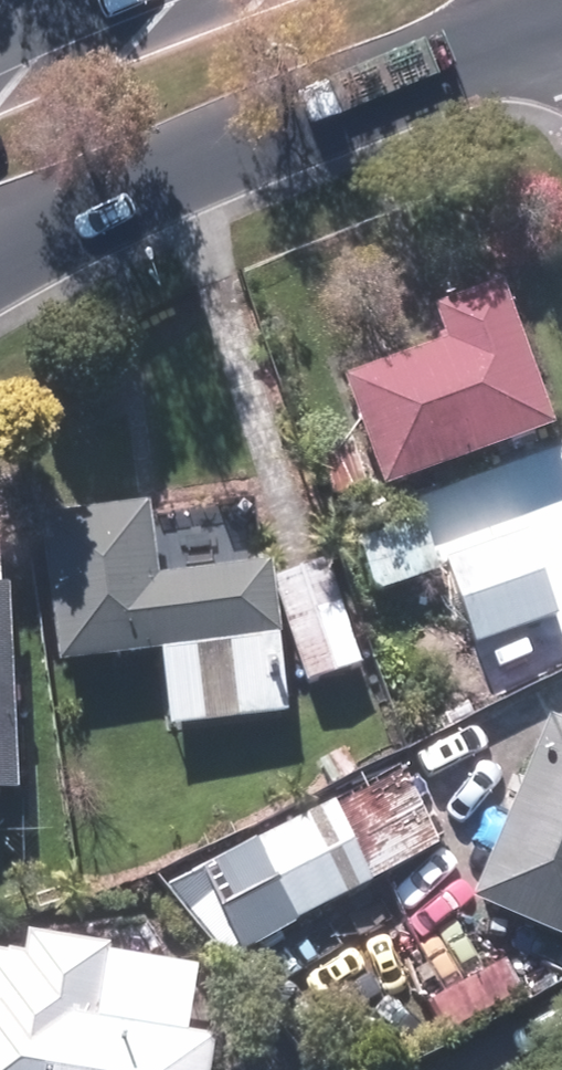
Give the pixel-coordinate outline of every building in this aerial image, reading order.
[(554,430),(496,277),(433,301),(447,339),(346,376),(390,492),(554,430)] [(160,500),(45,512),(62,666),(169,655),(176,727),(295,714),(281,583),(279,558),(168,570),(160,500)] [(363,534),(384,591),(444,569),(424,512),(363,534)] [(448,562),(481,647),(561,615),(561,600),(535,529),(448,562)] [(17,583),(3,584),(1,552),(0,552),(0,796),(30,794),(17,583)] [(338,566),(281,583),(312,684),(368,667),(338,566)] [(554,713),(478,900),(561,934),(561,716),(554,713)] [(394,768),(257,839),(302,926),(439,855),(394,768)] [(0,946),(0,1069),(216,1069),(222,1033),(106,1014),(118,941),(33,927),(30,951),(0,946)] [(443,939),(404,965),(450,1036),(528,985),(503,948),(465,973),(443,939)]
